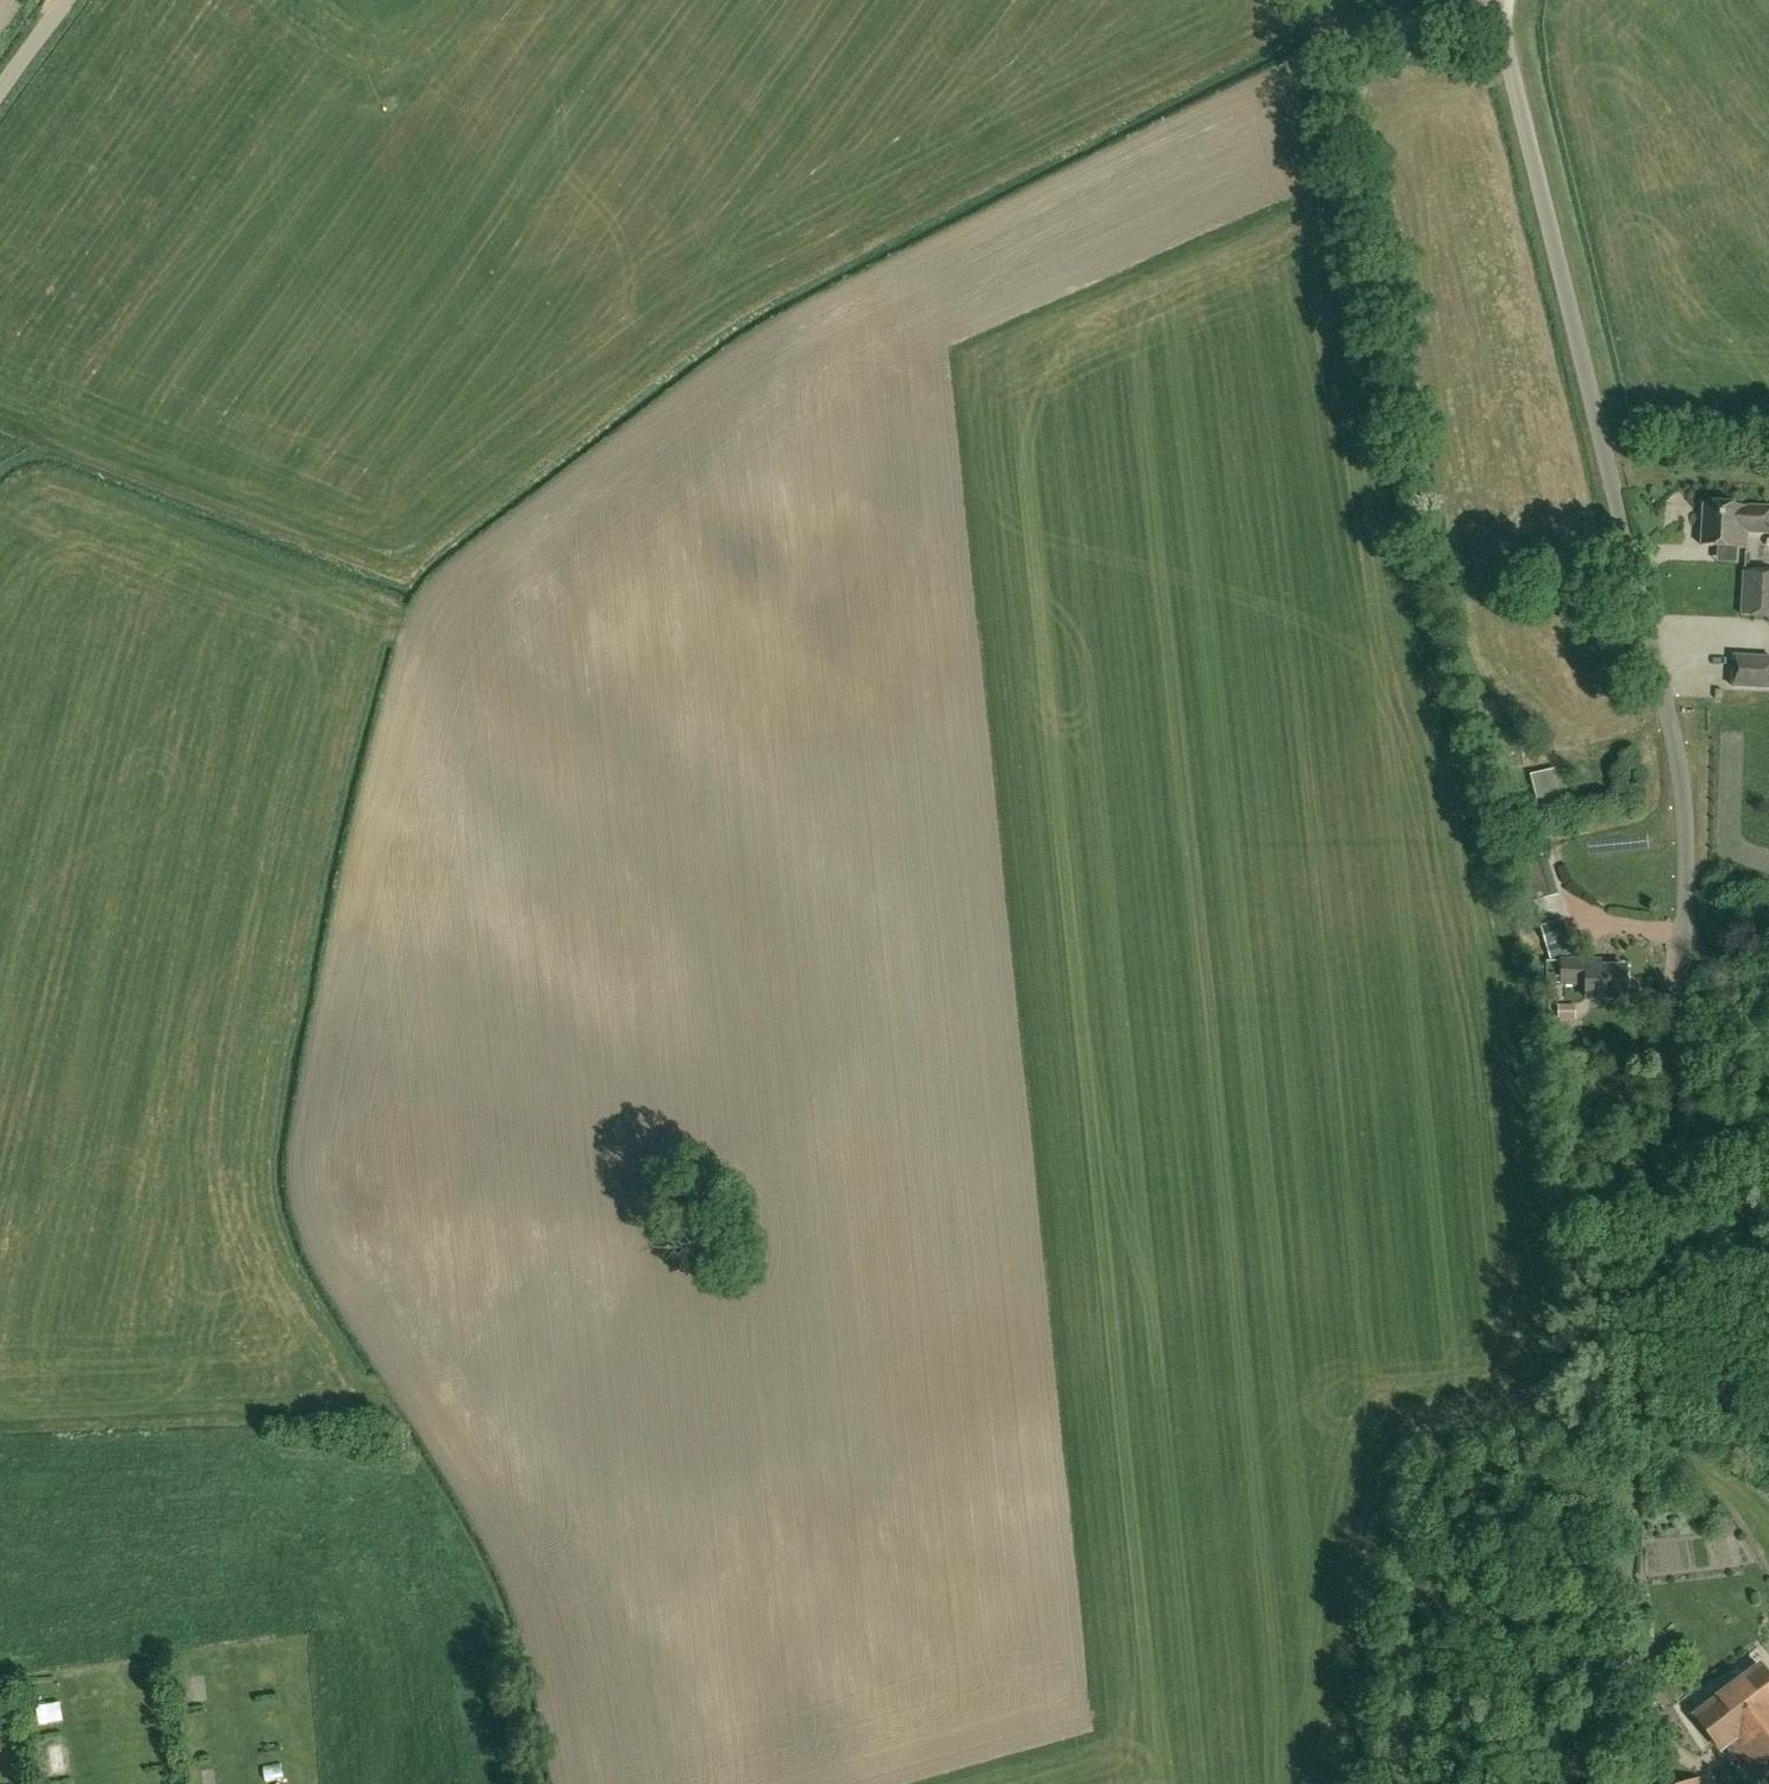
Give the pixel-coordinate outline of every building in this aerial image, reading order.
[(1749,506),(1704,504),(1702,546),(1747,548),(1747,535),(1768,536),(1768,508),(1749,506)] [(1748,561),(1748,549),(1724,549),(1724,561),(1748,561)] [(1745,572),(1743,615),(1768,616),(1768,573),(1745,572)] [(1734,655),(1733,686),(1768,688),(1768,657),(1734,655)] [(1554,768),(1530,774),(1538,809),(1563,803),(1554,768)] [(1546,855),(1515,865),(1527,905),(1558,895),(1546,855)] [(1547,918),(1568,913),(1564,896),(1543,902),(1547,918)] [(1575,954),(1565,920),(1541,927),(1551,961),(1575,954)] [(1626,968),(1588,967),(1588,962),(1562,962),(1562,963),(1547,962),(1547,984),(1587,984),(1587,999),(1626,999),(1626,968)] [(1575,1006),(1560,1007),(1560,1019),(1575,1019),(1575,1006)] [(1762,1667),(1696,1717),(1721,1749),(1725,1746),(1733,1756),(1738,1753),(1762,1783),(1768,1783),(1768,1677),(1762,1667)] [(43,1711),(45,1731),(72,1728),(69,1707),(43,1711)]
